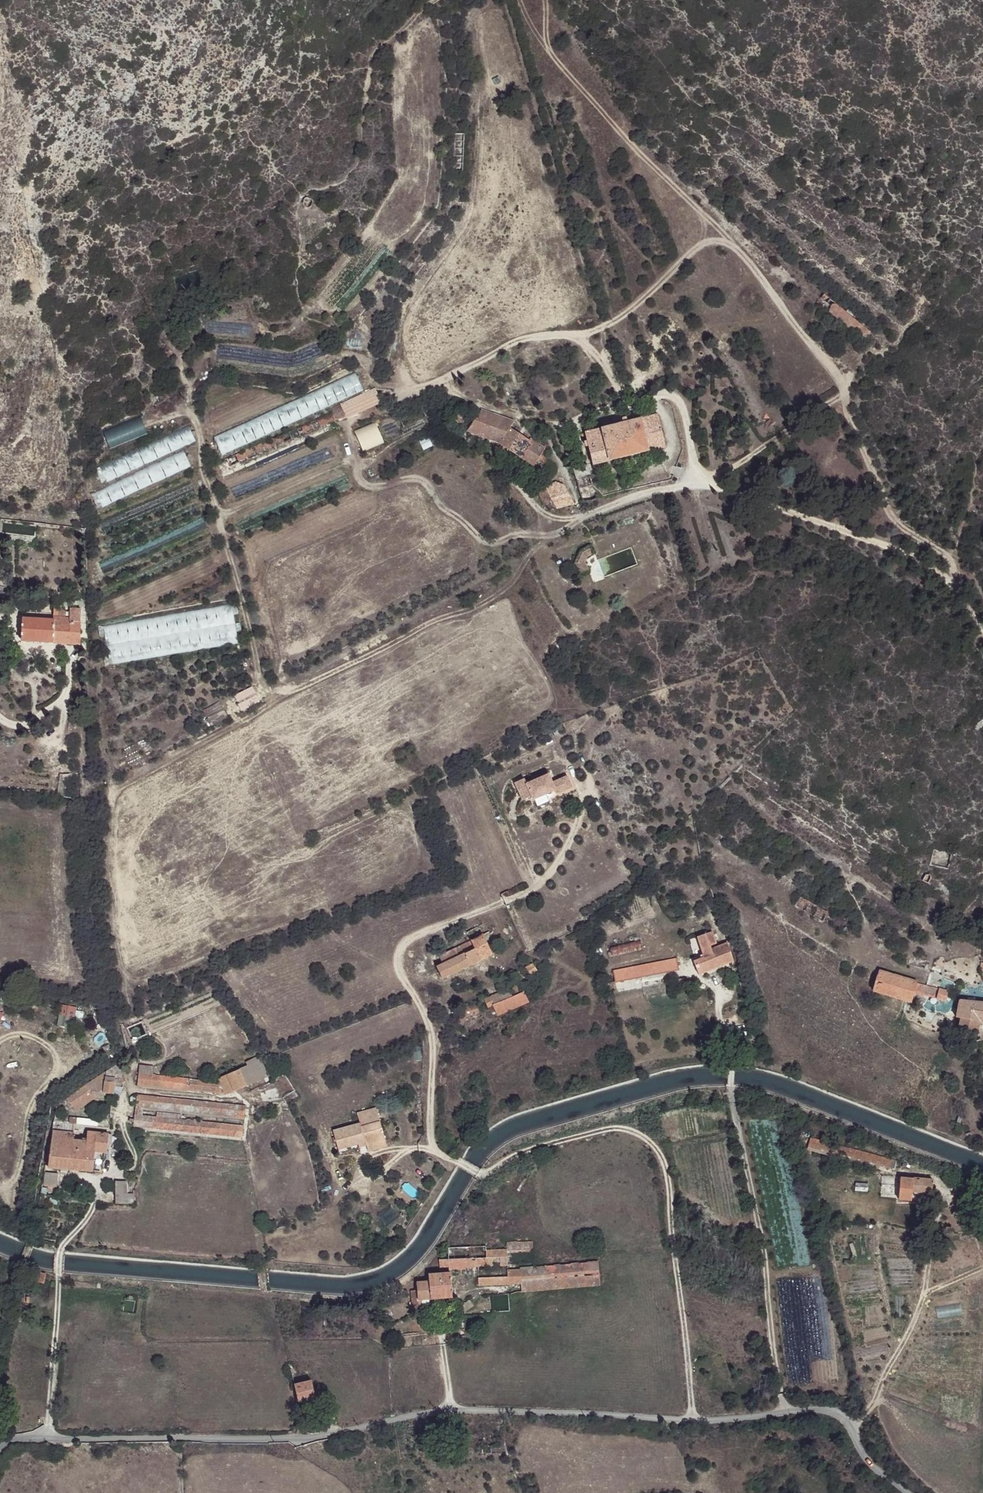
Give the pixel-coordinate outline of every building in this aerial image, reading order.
[(869,335),(871,330),(835,302),(832,307),(869,335)] [(865,340),(869,335),(832,307),(829,311),(865,340)] [(383,403),(378,392),(336,408),(340,419),(383,403)] [(38,415),(37,407),(36,405),(30,406),(31,409),(33,416),(36,416),(38,415)] [(334,411),(222,461),(220,463),(225,472),(338,420),(334,411)] [(514,431),(518,425),(486,411),(472,431),(503,443),(539,466),(544,458),(547,453),(548,450),(533,439),(530,442),(517,433),(514,431)] [(457,423),(465,426),(469,418),(460,415),(457,423)] [(660,417),(643,420),(650,452),(667,448),(660,417)] [(643,420),(604,429),(612,462),(650,452),(643,420)] [(612,462),(604,429),(588,433),(596,465),(612,462)] [(547,453),(544,458),(557,471),(561,468),(547,453)] [(576,470),(579,479),(590,476),(592,475),(590,467),(576,470)] [(550,489),(554,501),(558,510),(573,505),(568,486),(561,484),(550,489)] [(546,504),(554,501),(550,489),(542,493),(546,504)] [(8,599),(10,587),(0,586),(0,598),(8,599)] [(56,615),(56,621),(55,643),(82,645),(82,610),(71,609),(71,618),(67,618),(67,621),(59,620),(59,615),(56,615)] [(56,621),(23,619),(23,641),(55,643),(56,621)] [(575,787),(570,777),(555,783),(552,774),(530,783),(528,778),(519,781),(526,800),(535,797),(536,800),(558,791),(560,794),(575,787)] [(829,910),(802,895),(796,905),(823,919),(829,910)] [(672,902),(676,919),(686,916),(682,900),(672,902)] [(666,921),(676,919),(672,902),(662,904),(666,921)] [(688,934),(703,930),(702,924),(694,926),(693,920),(685,922),(688,934)] [(446,976),(502,950),(493,930),(442,954),(446,962),(440,964),(446,976)] [(735,962),(728,940),(723,942),(723,943),(711,948),(710,944),(716,942),(713,932),(699,936),(705,957),(696,961),(700,974),(735,962)] [(615,961),(629,959),(626,945),(613,947),(615,961)] [(524,978),(546,964),(542,957),(519,970),(524,978)] [(684,968),(682,957),(613,971),(615,982),(684,968)] [(916,992),(918,984),(919,981),(880,971),(875,992),(913,1002),(916,992)] [(679,982),(681,991),(689,989),(688,980),(679,982)] [(949,994),(918,984),(916,992),(947,1000),(949,994)] [(499,1013),(532,1002),(529,992),(522,994),(519,985),(511,987),(513,997),(497,1002),(494,993),(487,995),(490,1005),(496,1003),(499,1013)] [(981,1021),(982,1021),(982,1004),(962,1001),(957,1019),(960,1019),(981,1021)] [(60,1015),(58,1026),(70,1028),(71,1023),(78,1024),(79,1020),(74,1019),(75,1012),(76,1008),(59,1005),(58,1015),(60,1015)] [(745,1019),(751,1018),(748,1007),(742,1008),(745,1019)] [(980,1033),(981,1021),(960,1019),(960,1031),(980,1033)] [(269,1074),(258,1055),(248,1061),(250,1064),(259,1079),(265,1076),(269,1074)] [(143,1063),(142,1073),(157,1074),(158,1065),(143,1063)] [(157,1074),(142,1073),(141,1085),(230,1093),(230,1094),(259,1079),(250,1064),(221,1079),(221,1080),(157,1074)] [(129,1068),(117,1066),(91,1082),(96,1091),(105,1092),(106,1081),(116,1082),(130,1080),(129,1068)] [(115,1093),(116,1082),(106,1081),(105,1092),(115,1093)] [(96,1091),(91,1082),(71,1095),(79,1107),(98,1095),(96,1091)] [(140,1106),(245,1115),(247,1104),(141,1096),(140,1106)] [(370,1140),(388,1134),(379,1104),(361,1109),(364,1118),(335,1127),(340,1145),(369,1136),(370,1140)] [(79,1125),(103,1127),(104,1118),(74,1115),(73,1124),(79,1125)] [(137,1125),(242,1134),(243,1124),(138,1115),(137,1125)] [(52,1163),(95,1167),(98,1150),(109,1150),(112,1133),(90,1131),(89,1140),(76,1139),(77,1131),(65,1130),(56,1129),(52,1163)] [(390,1141),(388,1134),(370,1140),(372,1146),(390,1141)] [(341,1148),(370,1140),(369,1136),(340,1145),(341,1148)] [(810,1140),(808,1148),(897,1170),(898,1162),(810,1140)] [(64,1171),(48,1169),(45,1184),(62,1186),(64,1171)] [(120,1203),(139,1203),(139,1192),(132,1192),(131,1178),(120,1180),(120,1203)] [(898,1179),(898,1180),(897,1200),(911,1200),(912,1193),(912,1179),(898,1179)] [(933,1179),(912,1179),(912,1193),(932,1194),(933,1179)] [(882,1180),(881,1200),(897,1200),(898,1180),(882,1180)] [(485,1248),(486,1238),(450,1239),(450,1251),(485,1248)] [(505,1250),(505,1253),(535,1251),(534,1242),(505,1244),(505,1250)] [(506,1263),(505,1253),(505,1250),(484,1252),(485,1256),(449,1259),(450,1266),(450,1271),(469,1269),(469,1267),(506,1263)] [(599,1276),(598,1262),(519,1267),(519,1268),(478,1271),(479,1279),(479,1285),(514,1282),(521,1282),(599,1276)] [(39,1276),(47,1276),(48,1268),(39,1267),(37,1267),(37,1275),(39,1276)] [(479,1279),(478,1271),(469,1272),(470,1280),(479,1279)] [(418,1299),(421,1299),(452,1297),(451,1274),(429,1276),(429,1283),(417,1284),(418,1292),(418,1299)] [(599,1285),(599,1276),(521,1282),(522,1291),(599,1285)] [(522,1291),(521,1282),(514,1282),(515,1292),(522,1291)] [(422,1307),(421,1299),(418,1299),(418,1292),(412,1292),(413,1308),(422,1307)] [(390,1299),(379,1300),(380,1309),(391,1308),(390,1299)] [(308,1360),(289,1364),(291,1375),(311,1372),(308,1360)] [(316,1394),(311,1372),(291,1375),(297,1399),(316,1394)]
